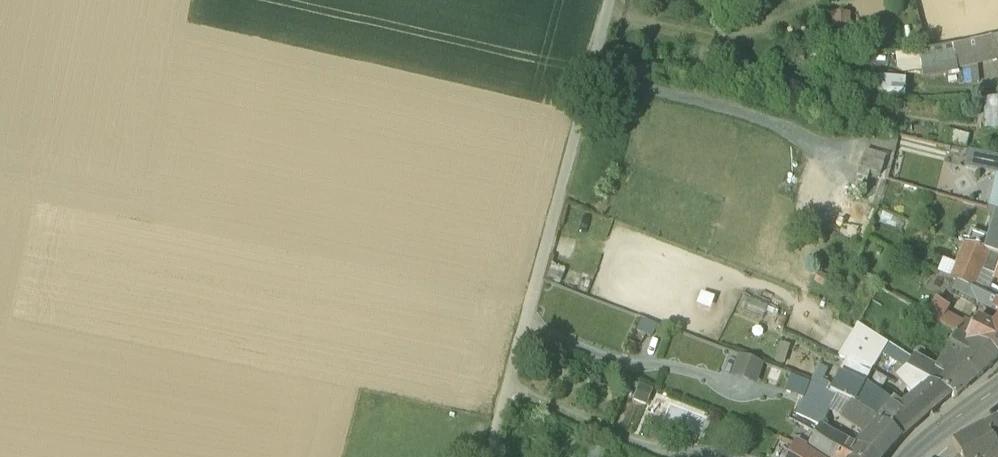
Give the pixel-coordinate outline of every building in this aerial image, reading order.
[(849,3),(831,5),(832,28),(851,27),(849,3)] [(988,34),(992,51),(997,49),(997,32),(988,34)] [(953,41),(927,46),(929,58),(955,52),(958,61),(964,59),(992,51),(988,34),(953,41)] [(970,128),(951,123),(947,134),(967,139),(970,128)] [(861,159),(880,166),(886,149),(867,142),(861,159)] [(976,144),(974,155),(967,154),(966,158),(997,165),(997,149),(976,144)] [(906,224),(911,210),(879,199),(874,213),(906,224)] [(993,220),(986,242),(991,244),(997,247),(997,222),(993,220)] [(966,236),(951,270),(954,272),(975,282),(975,281),(984,261),(991,244),(986,242),(986,243),(966,236)] [(991,244),(984,261),(993,264),(995,259),(997,260),(997,247),(991,244)] [(954,272),(948,283),(970,293),(975,292),(997,305),(997,293),(975,281),(975,282),(954,272)] [(948,299),(936,292),(928,306),(940,313),(948,299)] [(683,305),(671,301),(667,313),(678,317),(683,305)] [(992,320),(976,311),(972,319),(967,330),(997,346),(997,314),(992,320)] [(946,368),(913,349),(912,351),(906,361),(918,368),(936,378),(935,378),(951,387),(955,389),(979,368),(997,351),(997,346),(967,330),(972,319),(965,315),(962,315),(958,324),(945,347),(959,356),(946,368)] [(847,351),(873,362),(882,346),(888,336),(858,317),(840,348),(847,351)] [(912,351),(888,336),(882,346),(906,361),(912,351)] [(727,348),(714,344),(710,360),(723,364),(727,348)] [(731,366),(758,377),(766,356),(739,346),(731,366)] [(839,388),(853,394),(865,377),(873,362),(847,351),(840,366),(830,384),(839,388)] [(840,366),(820,357),(811,376),(830,384),(840,366)] [(918,368),(906,361),(898,374),(910,382),(918,368)] [(936,378),(918,368),(910,382),(922,389),(918,392),(930,405),(951,387),(935,378),(936,378)] [(787,385),(804,391),(811,376),(791,369),(787,385)] [(795,407),(821,421),(822,418),(824,419),(839,388),(830,384),(811,376),(804,391),(795,407)] [(892,397),(865,377),(853,394),(880,413),(892,397)] [(655,386),(636,379),(630,393),(649,401),(655,386)] [(853,394),(839,388),(824,419),(846,432),(859,440),(860,439),(866,431),(865,423),(844,409),(853,394)] [(899,402),(892,397),(880,413),(888,418),(887,420),(901,431),(919,414),(930,405),(918,392),(915,388),(899,402)] [(880,413),(853,394),(844,409),(865,423),(866,431),(860,439),(882,453),(901,431),(887,420),(888,418),(880,413)] [(984,418),(992,436),(994,436),(997,444),(997,410),(984,418)] [(953,433),(965,456),(989,456),(997,452),(997,444),(994,436),(992,436),(984,418),(983,417),(953,433)] [(846,432),(824,419),(822,418),(821,421),(810,444),(832,456),(846,432)] [(846,432),(832,456),(833,456),(879,456),(882,453),(860,439),(859,440),(846,432)] [(832,456),(810,444),(797,438),(787,456),(833,456),(832,456)]
